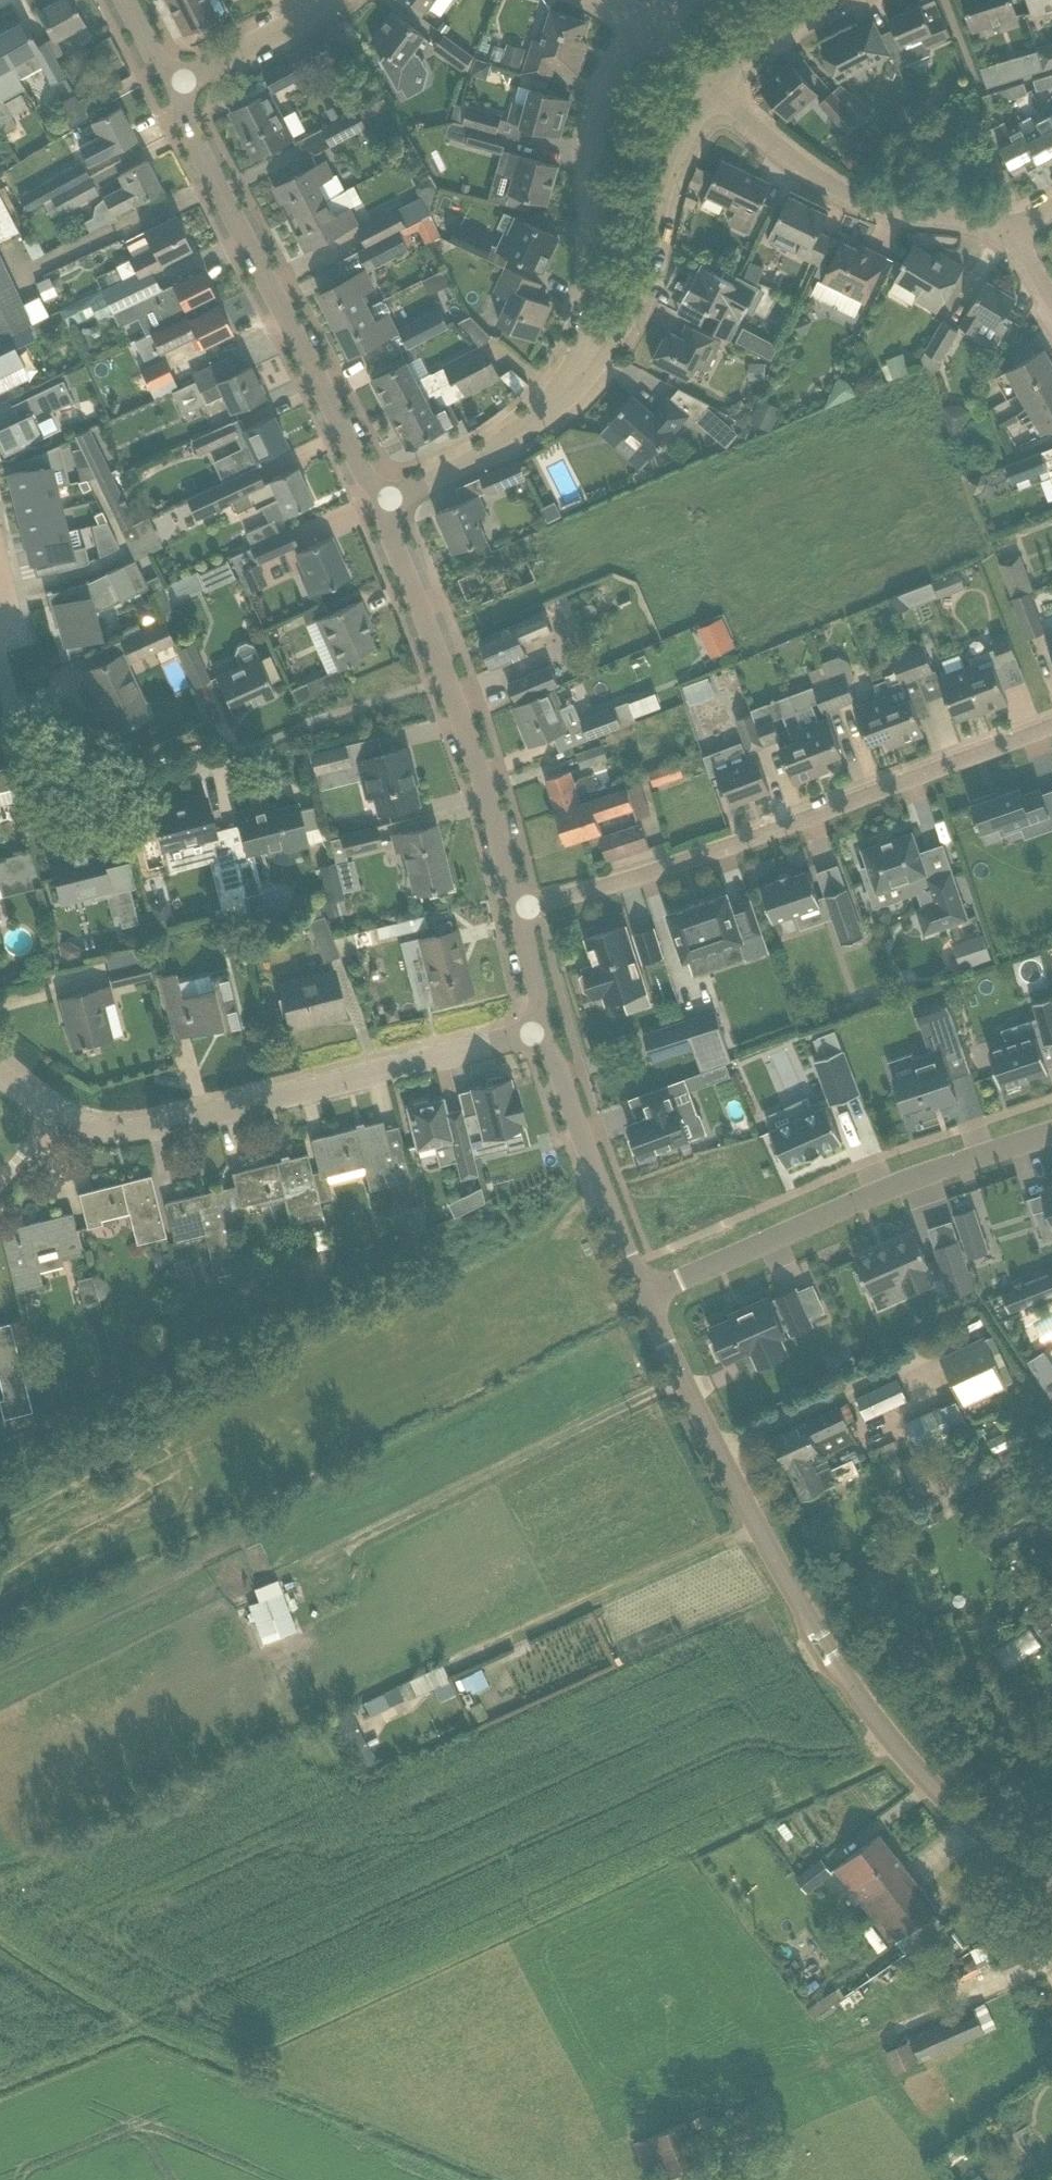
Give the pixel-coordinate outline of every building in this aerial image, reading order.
[(74,46),(90,37),(69,0),(60,0),(38,12),(52,37),(53,38),(66,31),(74,46)] [(183,34),(216,17),(207,0),(165,0),(183,34)] [(427,10),(434,0),(413,0),(427,10)] [(973,30),(1016,16),(1011,0),(964,0),(973,30)] [(1033,14),(1051,9),(1051,0),(1029,0),(1033,14)] [(889,19),(895,33),(883,38),(898,67),(909,62),(909,63),(930,54),(927,48),(951,37),(942,16),(928,22),(921,5),(889,19)] [(523,72),(550,80),(554,67),(577,74),(584,52),(577,50),(586,21),(551,10),(538,53),(530,50),(523,72)] [(414,50),(424,36),(393,13),(372,40),(387,52),(381,61),(398,91),(414,82),(417,74),(414,68),(422,64),(414,50)] [(444,21),(439,28),(446,33),(451,26),(444,21)] [(0,34),(0,45),(19,78),(40,66),(50,85),(65,77),(54,57),(45,41),(35,46),(21,22),(0,34)] [(821,49),(838,81),(890,54),(873,22),(821,49)] [(434,48),(462,68),(472,54),(444,34),(434,48)] [(484,34),(479,48),(487,51),(490,44),(486,42),(488,36),(484,34)] [(52,37),(45,41),(54,57),(62,53),(53,38),(52,37)] [(1051,66),(1051,43),(1037,48),(1043,68),(1051,66)] [(0,45),(0,89),(19,78),(0,45)] [(507,45),(501,62),(518,68),(524,50),(507,45)] [(300,57),(265,75),(273,91),(309,72),(306,69),(300,57)] [(981,68),(987,86),(1020,76),(1014,57),(981,68)] [(476,59),(472,73),(486,78),(490,64),(476,59)] [(816,94),(789,63),(762,88),(788,118),(816,94)] [(1033,80),(1036,92),(1051,87),(1051,74),(1033,80)] [(966,80),(953,87),(960,99),(970,93),(966,80)] [(1024,83),(1004,89),(1007,100),(1027,94),(1024,83)] [(112,101),(103,85),(77,100),(86,115),(95,110),(104,105),(112,101)] [(521,126),(532,129),(553,135),(557,121),(563,122),(569,99),(532,89),(527,106),(515,102),(509,122),(521,125),(521,126)] [(1007,100),(1004,89),(983,95),(986,106),(1007,100)] [(819,103),(843,131),(856,119),(843,104),(832,91),(819,103)] [(19,92),(3,99),(10,114),(26,106),(19,92)] [(230,112),(254,159),(293,139),(269,92),(230,112)] [(864,113),(869,109),(856,94),(843,104),(856,119),(861,124),(868,118),(864,113)] [(86,117),(73,95),(57,104),(69,127),(86,117)] [(3,134),(16,127),(0,99),(0,129),(3,134)] [(903,104),(898,110),(898,117),(903,122),(910,122),(916,117),(915,110),(910,104),(903,104)] [(110,151),(134,139),(118,108),(108,113),(104,105),(95,110),(99,118),(93,121),(101,135),(80,145),(88,160),(109,150),(110,151)] [(464,123),(472,126),(497,132),(502,116),(468,107),(464,123)] [(355,111),(322,128),(331,145),(364,128),(355,111)] [(1026,135),(1042,167),(1051,163),(1051,132),(1045,118),(1034,123),(1037,129),(1026,135)] [(1042,167),(1026,135),(1024,136),(1018,124),(1008,129),(1011,135),(998,142),(1014,174),(1028,167),(1031,173),(1042,167)] [(497,132),(472,126),(467,142),(503,151),(507,135),(497,132)] [(855,149),(844,160),(852,169),(864,158),(855,149)] [(511,153),(506,173),(514,175),(509,194),(501,191),(498,202),(529,211),(532,200),(547,204),(558,166),(511,153)] [(42,180),(51,196),(89,175),(82,160),(42,180)] [(109,208),(111,211),(132,201),(132,202),(140,198),(159,188),(145,160),(118,174),(123,184),(103,195),(109,208)] [(734,226),(748,233),(771,183),(722,160),(705,196),(740,212),(734,226)] [(274,188),(290,219),(345,190),(337,174),(332,177),(324,162),(274,188)] [(89,175),(51,196),(58,211),(97,191),(89,175)] [(420,183),(417,191),(421,196),(436,187),(430,177),(420,183)] [(345,190),(290,219),(306,249),(357,223),(350,209),(355,206),(347,190),(346,190),(345,190)] [(687,196),(684,204),(694,208),(697,201),(687,196)] [(774,226),(767,240),(797,254),(819,266),(823,258),(832,238),(820,232),(828,214),(789,196),(779,215),(774,226)] [(10,218),(0,198),(0,238),(17,230),(10,218)] [(403,229),(430,216),(421,198),(394,212),(360,230),(368,245),(369,246),(399,230),(399,231),(403,229)] [(116,220),(111,211),(109,208),(84,221),(89,231),(108,222),(109,223),(116,220)] [(129,259),(137,273),(139,277),(151,271),(162,266),(160,262),(190,247),(174,216),(144,231),(152,247),(129,259)] [(500,248),(498,250),(510,256),(523,261),(542,271),(558,237),(538,228),(518,218),(510,235),(506,233),(500,248)] [(459,225),(452,241),(485,257),(491,244),(493,241),(459,225)] [(369,246),(368,245),(360,250),(368,263),(387,253),(390,259),(408,249),(399,231),(399,230),(369,246)] [(814,297),(832,305),(837,304),(842,291),(865,301),(886,257),(871,250),(869,254),(842,242),(823,282),(818,280),(813,293),(814,297)] [(937,312),(964,268),(946,257),(943,262),(913,244),(905,259),(904,259),(901,263),(904,264),(895,279),(926,298),(923,303),(937,312)] [(750,262),(744,277),(758,283),(764,267),(750,262)] [(751,310),(761,289),(721,268),(718,274),(703,266),(686,299),(708,310),(700,326),(727,340),(744,307),(751,310)] [(500,323),(534,339),(550,305),(533,298),(540,284),(507,268),(497,289),(512,297),(500,323)] [(151,271),(139,277),(137,273),(101,291),(111,312),(134,301),(139,311),(149,306),(159,326),(159,327),(186,314),(188,319),(208,309),(202,298),(213,293),(201,269),(161,289),(160,287),(159,287),(151,271)] [(320,294),(335,325),(369,307),(361,293),(374,287),(365,271),(320,294)] [(48,279),(36,284),(43,299),(55,294),(48,279)] [(983,321),(998,329),(1016,299),(986,281),(969,311),(970,311),(960,327),(974,335),(983,321)] [(369,307),(335,325),(351,355),(397,331),(389,316),(391,311),(387,303),(381,301),(369,307)] [(160,353),(196,335),(201,346),(212,341),(232,332),(218,304),(208,309),(188,319),(186,314),(159,327),(159,326),(149,331),(160,353)] [(403,332),(410,346),(449,327),(439,308),(420,318),(422,323),(403,332)] [(457,322),(482,348),(491,336),(471,315),(457,322)] [(52,318),(46,326),(49,334),(58,336),(64,328),(61,320),(52,318)] [(934,371),(958,332),(942,322),(918,362),(934,371)] [(652,361),(688,379),(696,364),(706,370),(721,342),(687,324),(680,337),(668,331),(652,361)] [(744,327),(736,341),(773,360),(780,345),(744,327)] [(11,346),(0,352),(0,386),(25,374),(11,346)] [(1041,434),(1051,428),(1051,362),(1044,349),(1029,357),(1023,347),(1011,354),(1018,366),(996,379),(1009,399),(1018,394),(1027,408),(1017,415),(1021,423),(1033,419),(1041,434)] [(373,379),(391,413),(424,396),(439,388),(458,379),(458,378),(486,364),(486,363),(479,349),(446,365),(447,367),(433,374),(432,372),(430,373),(421,357),(409,363),(408,362),(373,379)] [(904,353),(888,359),(894,377),(910,371),(904,353)] [(230,375),(223,360),(203,369),(192,374),(206,403),(224,394),(231,410),(262,395),(249,366),(230,375)] [(491,360),(486,363),(486,364),(458,378),(458,379),(466,394),(499,377),(491,360)] [(142,372),(151,390),(173,379),(165,361),(142,372)] [(84,365),(65,373),(69,382),(90,378),(84,365)] [(904,398),(895,402),(901,418),(908,433),(932,422),(926,407),(943,400),(938,378),(925,367),(904,374),(909,386),(904,398)] [(512,369),(501,376),(519,394),(528,383),(512,369)] [(72,401),(62,380),(11,404),(17,418),(0,426),(0,442),(5,453),(41,436),(33,419),(72,401)] [(867,414),(858,418),(864,433),(871,449),(895,438),(889,423),(901,418),(895,402),(886,382),(867,390),(872,402),(867,414)] [(457,422),(449,406),(439,388),(424,396),(391,413),(408,447),(457,422)] [(633,396),(601,433),(616,446),(621,441),(646,463),(651,458),(673,432),(688,415),(695,422),(710,405),(691,395),(680,408),(670,399),(668,398),(653,414),(633,396)] [(742,400),(732,406),(737,416),(747,410),(742,400)] [(761,400),(750,423),(766,430),(777,407),(761,400)] [(231,454),(240,473),(255,466),(259,463),(257,459),(286,445),(272,416),(242,430),(249,446),(231,454)] [(198,454),(238,436),(231,422),(192,440),(198,454)] [(119,492),(96,445),(88,428),(74,435),(105,499),(119,492)] [(50,468),(64,464),(59,446),(27,460),(30,472),(9,477),(15,500),(56,490),(50,468)] [(1051,485),(1051,464),(1046,466),(1041,452),(1006,465),(1012,482),(1046,469),(1051,485)] [(519,461),(480,477),(486,492),(487,493),(526,477),(519,461)] [(94,477),(89,466),(77,470),(80,481),(85,480),(94,477)] [(255,466),(240,473),(192,495),(201,513),(230,500),(237,514),(254,506),(256,510),(263,506),(269,520),(312,500),(296,467),(269,480),(269,481),(263,483),(255,466)] [(983,474),(968,480),(974,496),(982,492),(986,483),(983,474)] [(90,490),(86,482),(77,484),(82,494),(90,490)] [(61,511),(56,490),(15,500),(20,522),(61,511)] [(462,502),(436,513),(453,553),(473,544),(486,539),(477,518),(486,514),(478,496),(478,495),(462,502)] [(554,502),(543,508),(548,520),(560,514),(554,502)] [(26,544),(67,534),(61,511),(20,522),(26,544)] [(88,517),(91,527),(106,523),(101,514),(88,517)] [(127,544),(154,530),(147,515),(120,529),(127,544)] [(246,533),(252,546),(280,533),(274,520),(246,533)] [(91,527),(99,559),(119,550),(106,523),(91,527)] [(231,556),(238,572),(298,544),(291,529),(280,534),(280,533),(252,546),(252,547),(231,556)] [(86,553),(73,556),(67,534),(26,544),(32,566),(53,561),(56,574),(82,567),(89,564),(86,553)] [(298,551),(316,592),(349,577),(331,536),(311,545),(298,551)] [(1033,589),(1019,554),(1000,562),(1013,596),(1033,589)] [(224,560),(197,572),(204,587),(231,575),(224,560)] [(102,609),(136,593),(123,564),(88,581),(67,586),(71,600),(54,604),(67,658),(69,658),(67,650),(88,645),(87,638),(99,635),(97,629),(99,629),(99,628),(97,628),(91,607),(100,604),(102,609)] [(521,569),(504,572),(507,587),(523,583),(521,569)] [(156,575),(145,581),(150,591),(162,586),(156,575)] [(945,577),(932,582),(938,597),(951,592),(945,577)] [(1044,632),(1029,591),(1012,598),(1028,638),(1044,632)] [(898,595),(887,599),(893,614),(909,608),(898,595)] [(361,619),(367,617),(360,600),(316,620),(329,649),(337,669),(290,689),(296,702),(344,681),(339,669),(360,659),(358,653),(373,646),(361,619)] [(480,639),(492,668),(527,653),(523,643),(552,630),(544,612),(480,639)] [(858,613),(849,616),(853,625),(862,622),(858,613)] [(723,616),(697,622),(704,655),(730,649),(723,616)] [(93,690),(112,731),(148,715),(125,664),(173,643),(163,621),(145,629),(105,647),(111,660),(82,673),(90,691),(93,690)] [(1013,686),(1006,669),(1004,670),(1002,664),(1016,659),(1006,633),(990,640),(994,650),(969,659),(970,664),(963,667),(981,713),(1008,703),(1003,690),(1013,686)] [(924,735),(911,699),(923,694),(917,677),(916,678),(907,653),(908,652),(903,639),(890,643),(896,657),(891,659),(900,681),(888,685),(886,680),(874,684),(879,698),(897,745),(924,735)] [(238,666),(235,668),(215,677),(232,715),(275,695),(258,657),(252,645),(244,641),(236,645),(233,653),(238,666)] [(177,649),(194,687),(209,680),(192,642),(177,649)] [(923,647),(908,652),(907,653),(916,678),(917,677),(933,671),(925,651),(923,647)] [(981,713),(963,667),(959,654),(942,661),(946,673),(938,676),(955,722),(971,716),(971,717),(981,713)] [(830,682),(829,682),(838,707),(854,700),(849,687),(854,675),(849,661),(838,656),(822,662),(830,682)] [(550,667),(508,685),(517,704),(559,684),(550,667)] [(707,676),(683,684),(690,702),(714,693),(707,676)] [(838,707),(829,682),(812,688),(818,702),(822,713),(838,707)] [(842,754),(828,717),(818,721),(812,705),(818,702),(812,688),(812,687),(789,695),(820,774),(830,770),(826,760),(842,754)] [(561,707),(553,690),(513,707),(530,747),(568,731),(559,708),(561,707)] [(636,722),(634,717),(660,707),(655,693),(629,704),(628,702),(580,721),(588,740),(636,722)] [(820,774),(789,695),(776,700),(793,741),(779,746),(793,784),(820,774)] [(897,745),(879,698),(854,708),(868,745),(884,739),(887,748),(897,745)] [(780,740),(772,720),(766,704),(751,710),(752,713),(764,746),(780,740)] [(764,746),(752,713),(736,719),(749,752),(764,746)] [(310,753),(315,774),(349,766),(344,744),(310,753)] [(608,759),(603,744),(576,753),(581,768),(608,759)] [(370,778),(378,812),(417,803),(409,771),(413,770),(407,747),(357,759),(362,780),(370,778)] [(715,773),(728,806),(770,790),(757,757),(715,773)] [(682,776),(677,761),(648,771),(653,786),(682,776)] [(14,787),(9,766),(0,769),(0,791),(14,787)] [(545,779),(556,811),(581,803),(578,795),(595,790),(590,774),(577,778),(577,780),(573,781),(570,771),(545,779)] [(581,803),(556,811),(567,843),(602,832),(598,820),(633,809),(636,820),(651,815),(640,784),(581,803)] [(991,799),(977,804),(979,808),(976,809),(981,824),(978,825),(980,831),(983,829),(985,835),(999,830),(1003,840),(1023,832),(1022,828),(1049,818),(1040,793),(1022,800),(1020,793),(993,803),(991,799)] [(205,798),(153,811),(159,832),(163,849),(164,849),(170,869),(187,864),(191,852),(189,843),(215,836),(211,819),(205,798)] [(236,812),(246,853),(284,843),(285,848),(325,838),(322,826),(317,805),(298,810),(296,803),(265,811),(264,805),(236,812)] [(331,823),(322,826),(325,838),(328,838),(339,835),(337,827),(331,823)] [(649,847),(641,823),(599,837),(607,861),(649,847)] [(395,851),(404,849),(415,893),(450,884),(435,825),(414,830),(391,836),(395,851)] [(339,835),(344,854),(380,845),(375,826),(339,835)] [(967,918),(950,871),(933,876),(925,852),(919,854),(912,833),(862,849),(868,866),(862,869),(870,893),(902,882),(904,889),(916,885),(924,907),(922,908),(930,931),(967,918)] [(334,861),(335,861),(335,864),(346,861),(344,854),(339,835),(328,838),(334,861)] [(50,859),(56,880),(59,896),(92,888),(93,894),(108,890),(98,847),(50,859)] [(36,875),(35,870),(30,851),(0,859),(0,884),(36,875)] [(248,858),(235,861),(244,896),(262,892),(256,864),(250,866),(248,858)] [(244,896),(235,861),(218,865),(229,907),(214,911),(216,918),(247,910),(244,896)] [(335,861),(334,861),(318,865),(327,901),(344,897),(335,861)] [(863,937),(846,888),(818,897),(808,870),(791,876),(790,872),(776,877),(777,881),(760,887),(773,922),(819,906),(821,912),(829,909),(842,944),(863,937)] [(113,893),(122,926),(139,922),(130,889),(113,893)] [(768,952),(750,900),(731,907),(727,896),(726,894),(724,895),(705,901),(705,900),(689,905),(689,907),(671,913),(669,914),(669,916),(683,956),(684,958),(686,958),(740,939),(747,959),(768,952)] [(172,924),(165,898),(148,903),(155,928),(172,924)] [(335,900),(322,903),(325,917),(338,913),(335,900)] [(396,915),(388,916),(389,924),(397,922),(396,915)] [(307,920),(324,962),(340,956),(324,916),(307,920)] [(645,991),(625,926),(586,939),(594,965),(583,968),(584,973),(581,978),(585,991),(591,993),(592,997),(604,994),(607,1003),(645,991)] [(662,956),(654,928),(634,935),(643,962),(662,956)] [(429,982),(432,981),(436,999),(471,991),(456,930),(418,940),(429,982)] [(988,957),(981,936),(957,944),(964,965),(988,957)] [(68,941),(58,944),(63,964),(82,959),(79,948),(68,941)] [(41,950),(38,964),(49,967),(53,953),(41,950)] [(109,971),(113,986),(151,977),(147,961),(109,971)] [(279,985),(290,1027),(344,1014),(334,971),(279,985)] [(185,1015),(190,1035),(222,1027),(223,1031),(240,1027),(227,972),(211,976),(214,988),(182,996),(176,972),(161,976),(172,1018),(185,1015)] [(73,1046),(81,1044),(81,1047),(85,1046),(85,1043),(110,1037),(102,1005),(113,1002),(110,986),(98,989),(61,998),(73,1046)] [(957,1101),(950,1078),(954,1076),(945,1050),(961,1044),(945,995),(914,1005),(920,1024),(920,1023),(932,1060),(913,1066),(915,1070),(893,1078),(903,1108),(904,1110),(909,1108),(910,1112),(923,1107),(922,1104),(937,1098),(940,1107),(957,1101)] [(1040,1046),(1051,1043),(1051,997),(1033,1003),(1042,1034),(1036,1036),(1036,1035),(1035,1036),(990,1051),(990,1050),(989,1051),(1001,1087),(1002,1087),(1002,1086),(1047,1071),(1047,1072),(1048,1071),(1040,1046)] [(395,1006),(383,1009),(386,1021),(398,1018),(395,1006)] [(716,1011),(685,1021),(693,1047),(701,1072),(726,1063),(732,1061),(716,1011)] [(693,1047),(685,1021),(644,1034),(653,1060),(693,1047)] [(824,1056),(815,1060),(832,1105),(859,1094),(835,1030),(816,1037),(824,1056)] [(520,1128),(520,1124),(524,1123),(516,1089),(511,1090),(509,1078),(503,1080),(502,1075),(486,1079),(487,1084),(471,1088),(477,1112),(463,1115),(473,1156),(507,1148),(503,1132),(520,1128)] [(697,1116),(687,1088),(681,1090),(678,1083),(685,1081),(684,1079),(630,1099),(638,1121),(628,1124),(629,1128),(633,1139),(629,1140),(634,1154),(638,1152),(640,1158),(689,1140),(682,1122),(697,1116)] [(808,1157),(808,1158),(820,1152),(820,1151),(842,1142),(826,1106),(813,1111),(807,1098),(791,1105),(796,1119),(770,1131),(774,1140),(770,1141),(778,1159),(782,1158),(786,1167),(808,1157)] [(473,1156),(463,1115),(461,1108),(445,1112),(443,1105),(441,1099),(428,1103),(428,1100),(412,1103),(413,1106),(407,1108),(417,1148),(433,1144),(434,1147),(444,1145),(448,1162),(455,1160),(460,1179),(477,1174),(473,1156)] [(312,1173),(319,1200),(331,1197),(326,1174),(335,1172),(334,1167),(367,1158),(370,1168),(365,1169),(370,1188),(411,1178),(402,1143),(389,1147),(382,1121),(310,1139),(318,1171),(312,1173)] [(234,1185),(217,1190),(222,1210),(256,1201),(255,1196),(287,1187),(296,1221),(322,1214),(319,1200),(312,1173),(307,1153),(231,1172),(234,1185)] [(1051,1182),(1047,1168),(1020,1177),(1025,1191),(1051,1182)] [(132,1222),(137,1243),(166,1236),(150,1175),(78,1193),(83,1214),(86,1227),(102,1223),(101,1219),(134,1211),(136,1221),(132,1222)] [(1050,1186),(1051,1190),(1043,1192),(1043,1193),(1029,1198),(1033,1212),(1048,1208),(1051,1222),(1051,1185),(1050,1186)] [(469,1209),(484,1201),(480,1186),(463,1195),(469,1209)] [(222,1210),(217,1190),(164,1203),(174,1242),(182,1240),(181,1234),(207,1228),(215,1260),(211,1260),(215,1275),(237,1269),(222,1210)] [(417,1205),(398,1210),(403,1229),(422,1224),(417,1205)] [(974,1209),(955,1215),(969,1257),(988,1251),(974,1209)] [(15,1292),(43,1285),(35,1252),(57,1246),(61,1259),(81,1254),(71,1213),(0,1230),(0,1233),(15,1292)] [(902,1280),(908,1293),(935,1281),(929,1268),(931,1267),(916,1233),(856,1259),(871,1293),(902,1280)] [(937,1247),(948,1278),(971,1270),(961,1239),(937,1247)] [(320,1249),(327,1279),(337,1274),(330,1247),(320,1249)] [(169,1252),(153,1256),(157,1268),(172,1265),(169,1252)] [(182,1259),(172,1262),(174,1269),(184,1267),(182,1259)] [(1051,1294),(1051,1274),(1002,1294),(1009,1311),(1051,1294)] [(98,1300),(91,1275),(76,1279),(82,1304),(98,1300)] [(811,1325),(795,1289),(769,1300),(768,1298),(745,1308),(747,1312),(710,1328),(716,1342),(711,1344),(718,1359),(723,1357),(725,1363),(751,1351),(758,1366),(785,1354),(779,1339),(785,1336),(783,1331),(789,1328),(791,1334),(811,1325)] [(18,1320),(9,1322),(15,1343),(16,1348),(29,1344),(24,1325),(19,1326),(18,1320)] [(5,1399),(0,1400),(0,1408),(3,1418),(9,1417),(32,1411),(27,1393),(19,1359),(16,1348),(15,1343),(9,1322),(0,1325),(0,1381),(5,1399)] [(939,1359),(963,1409),(1008,1388),(984,1337),(939,1359)] [(850,1348),(836,1354),(843,1367),(856,1361),(850,1348)] [(1028,1361),(1039,1378),(1051,1370),(1051,1363),(1044,1350),(1028,1361)] [(874,1420),(873,1417),(907,1403),(898,1381),(855,1397),(866,1424),(874,1420)] [(805,1422),(805,1421),(771,1437),(785,1466),(786,1466),(802,1500),(825,1489),(824,1489),(837,1483),(859,1473),(852,1458),(832,1468),(830,1465),(816,1471),(809,1456),(818,1451),(820,1456),(855,1440),(847,1422),(854,1419),(847,1402),(839,1406),(805,1422)] [(906,1422),(918,1449),(953,1434),(941,1408),(906,1422)] [(885,1454),(882,1447),(869,1453),(873,1460),(872,1460),(875,1468),(876,1468),(886,1488),(905,1480),(896,1460),(899,1459),(895,1450),(885,1454)] [(981,1474),(977,1465),(953,1476),(957,1486),(981,1474)] [(281,1592),(249,1604),(263,1642),(295,1630),(281,1592)] [(372,1721),(450,1692),(440,1665),(362,1695),(372,1721)] [(938,1909),(880,1834),(835,1868),(848,1885),(893,1942),(920,1922),(938,1909)] [(824,1859),(799,1877),(809,1891),(834,1873),(824,1859)] [(982,1972),(973,1954),(971,1950),(942,1965),(953,1986),(982,1972)] [(816,1979),(804,1987),(808,1993),(820,1985),(816,1979)] [(911,2038),(921,2061),(986,2033),(975,2009),(911,2038)] [(885,2052),(894,2073),(919,2062),(910,2041),(885,2052)] [(642,2163),(668,2151),(657,2128),(631,2140),(642,2163)]
